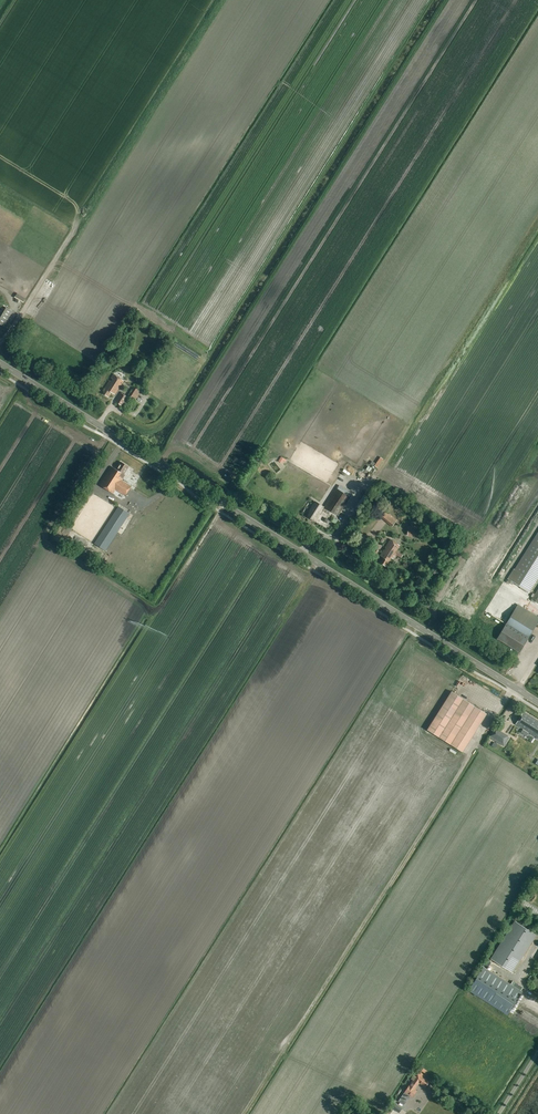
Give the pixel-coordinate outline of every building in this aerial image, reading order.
[(7,297),(5,300),(13,305),(15,302),(7,297)] [(14,312),(0,304),(0,324),(5,327),(14,312)] [(113,374),(111,378),(112,379),(111,381),(109,381),(105,388),(106,389),(103,394),(109,397),(112,393),(115,395),(124,381),(113,374)] [(136,400),(141,392),(134,387),(129,396),(136,400)] [(123,406),(128,397),(121,393),(116,402),(123,406)] [(124,474),(129,467),(121,462),(116,469),(112,467),(100,485),(113,493),(116,489),(125,496),(131,487),(122,480),(125,475),(124,474)] [(338,485),(336,488),(350,497),(352,494),(338,485)] [(338,516),(350,497),(336,488),(324,507),(338,516)] [(314,521),(323,507),(316,502),(309,512),(311,513),(308,517),(314,521)] [(105,551),(130,514),(118,506),(94,543),(105,551)] [(397,520),(386,511),(385,513),(383,512),(379,516),(392,527),(397,520)] [(422,537),(422,527),(408,526),(408,536),(422,537)] [(433,535),(435,532),(428,527),(426,530),(427,530),(425,532),(431,536),(433,534),(433,535)] [(507,582),(512,585),(513,584),(516,586),(517,584),(522,588),(521,589),(529,593),(537,579),(537,533),(507,582)] [(403,555),(396,550),(399,545),(390,539),(385,547),(386,548),(384,550),(380,556),(383,558),(380,562),(386,566),(391,558),(394,560),(396,555),(401,558),(403,555)] [(537,622),(537,616),(518,604),(506,624),(528,637),(537,622)] [(519,652),(528,638),(506,624),(497,639),(519,652)] [(527,644),(520,653),(522,655),(530,646),(527,644)] [(463,753),(487,714),(451,692),(427,730),(463,753)] [(524,712),(516,724),(537,738),(537,721),(524,712)] [(496,738),(500,731),(495,728),(491,735),(496,738)] [(485,741),(489,736),(484,732),(480,737),(485,741)] [(524,899),(520,906),(537,917),(537,907),(524,899)] [(513,973),(537,935),(515,921),(491,959),(513,973)] [(513,986),(483,967),(469,991),(508,1015),(510,1011),(512,1009),(523,992),(521,991),(523,987),(515,983),(513,986)] [(424,1076),(420,1073),(418,1076),(415,1074),(412,1078),(413,1079),(405,1092),(410,1096),(412,1097),(417,1090),(415,1089),(419,1083),(426,1088),(430,1082),(423,1077),(424,1076)] [(404,1105),(410,1096),(405,1092),(398,1101),(404,1105)]
